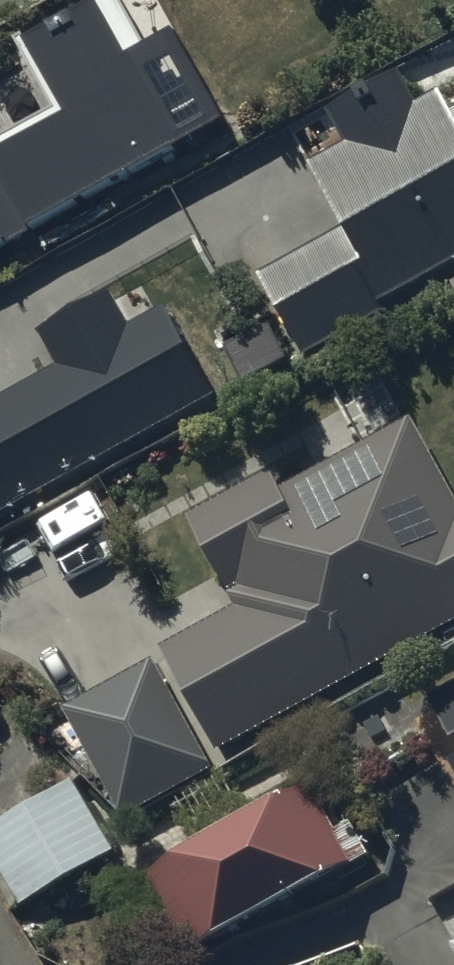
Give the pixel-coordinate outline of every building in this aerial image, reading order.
[(226,125),(158,0),(73,0),(12,33),(59,119),(0,151),(0,248),(226,125)] [(398,67),(332,103),(348,131),(311,151),(347,219),(261,265),(302,341),(453,259),(453,105),(441,82),(414,97),(398,67)] [(205,387),(158,302),(130,317),(109,278),(40,316),(66,365),(13,393),(55,469),(205,387)] [(13,393),(0,401),(0,499),(55,469),(13,393)] [(409,417),(282,485),(270,463),(195,503),(249,603),(175,642),(222,729),(453,606),(453,500),(409,417)] [(206,762),(150,658),(67,700),(129,807),(206,762)] [(431,693),(445,719),(433,726),(453,763),(453,680),(431,693)] [(0,821),(0,866),(22,904),(115,850),(73,779),(0,821)] [(152,871),(195,950),(350,864),(306,786),(152,871)]
